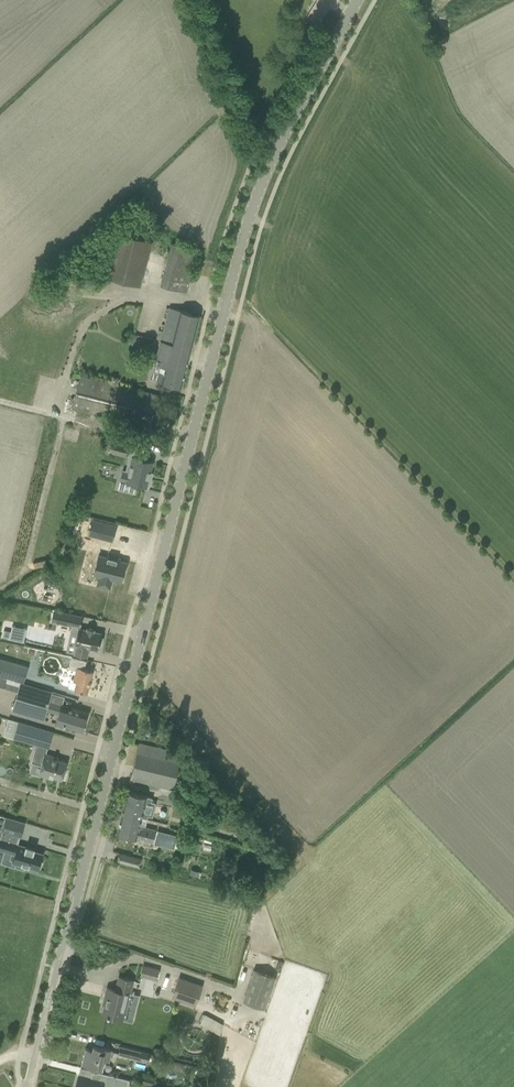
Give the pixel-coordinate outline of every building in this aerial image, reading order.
[(104,278),(140,288),(152,243),(115,233),(104,278)] [(171,242),(160,285),(186,292),(197,249),(171,242)] [(161,382),(180,387),(199,315),(169,307),(154,364),(161,366),(157,381),(161,382)] [(72,409),(149,429),(158,395),(80,375),(72,409)] [(110,449),(128,454),(130,446),(112,441),(110,449)] [(148,478),(152,461),(132,456),(129,472),(122,471),(120,481),(136,485),(136,487),(147,490),(150,479),(148,478)] [(83,529),(80,544),(103,550),(107,535),(83,529)] [(99,553),(94,572),(100,573),(97,583),(110,586),(112,577),(122,579),(126,561),(120,559),(120,557),(107,553),(107,556),(104,555),(99,553)] [(55,605),(56,599),(34,596),(33,603),(55,605)] [(79,628),(82,616),(54,610),(51,621),(71,625),(65,652),(86,657),(88,647),(98,649),(98,645),(101,646),(102,638),(100,637),(101,633),(93,632),(93,629),(87,628),(86,630),(79,628)] [(75,670),(73,679),(70,679),(68,688),(87,692),(92,671),(84,669),(87,660),(72,656),(69,668),(75,670)] [(25,673),(17,671),(19,664),(0,659),(0,676),(20,682),(20,684),(51,693),(52,692),(22,683),(22,682),(23,682),(25,673)] [(15,701),(12,711),(44,720),(46,711),(58,714),(55,723),(76,730),(83,732),(88,715),(81,713),(70,709),(71,707),(49,701),(51,693),(20,684),(15,701)] [(48,776),(62,780),(67,762),(47,756),(48,754),(46,753),(47,748),(48,749),(53,732),(19,722),(14,738),(36,745),(31,762),(34,763),(31,772),(38,774),(38,775),(48,778),(48,776)] [(130,779),(141,781),(173,789),(182,753),(139,743),(130,779)] [(127,791),(121,814),(146,820),(151,798),(146,797),(146,796),(138,794),(127,791)] [(146,820),(121,814),(117,833),(127,836),(136,838),(152,842),(155,830),(144,828),(146,820)] [(33,850),(34,848),(26,846),(26,847),(15,844),(17,835),(21,836),(24,823),(2,817),(1,822),(4,823),(0,839),(0,849),(15,853),(12,865),(24,869),(25,865),(38,869),(38,867),(40,867),(39,868),(40,868),(42,860),(41,861),(40,861),(42,853),(33,850)] [(157,831),(154,845),(174,850),(177,836),(157,831)] [(138,867),(140,858),(118,852),(116,861),(138,867)] [(140,976),(157,980),(159,969),(143,965),(140,976)] [(243,1001),(265,1009),(276,977),(253,969),(243,1001)] [(107,998),(103,1014),(107,1015),(107,1016),(109,1016),(109,1015),(123,1018),(132,980),(130,979),(119,977),(116,990),(107,987),(104,998),(107,998)] [(178,977),(172,995),(194,1003),(201,985),(178,977)] [(81,1064),(102,1070),(104,1060),(109,1062),(112,1049),(93,1045),(92,1049),(85,1048),(81,1064)] [(154,1047),(153,1050),(169,1055),(171,1048),(160,1045),(160,1048),(154,1047)] [(118,1054),(147,1062),(149,1054),(120,1046),(118,1054)] [(65,1077),(69,1072),(57,1064),(49,1075),(57,1080),(61,1074),(65,1077)] [(100,1085),(109,1086),(125,1086),(127,1079),(90,1070),(89,1076),(85,1075),(84,1079),(76,1077),(73,1086),(100,1086),(100,1085)]
